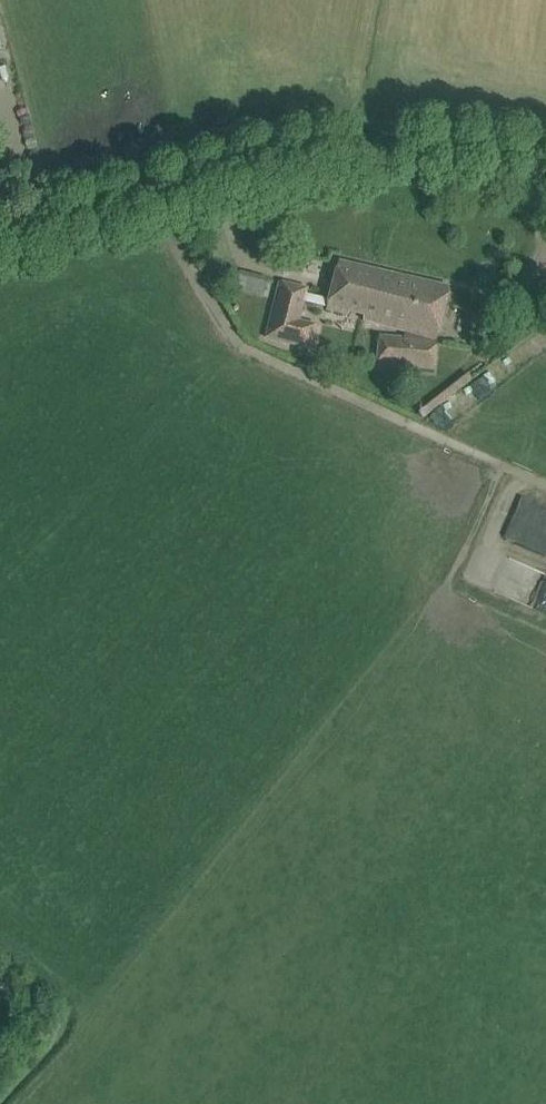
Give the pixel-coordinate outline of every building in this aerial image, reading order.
[(381,364),(394,365),(434,369),(437,341),(450,288),(339,262),(327,309),(406,332),(404,338),(382,336),(381,364)] [(300,321),(308,289),(281,282),(268,338),(312,349),(317,326),(300,321)] [(516,522),(537,525),(540,501),(519,498),(516,522)]
